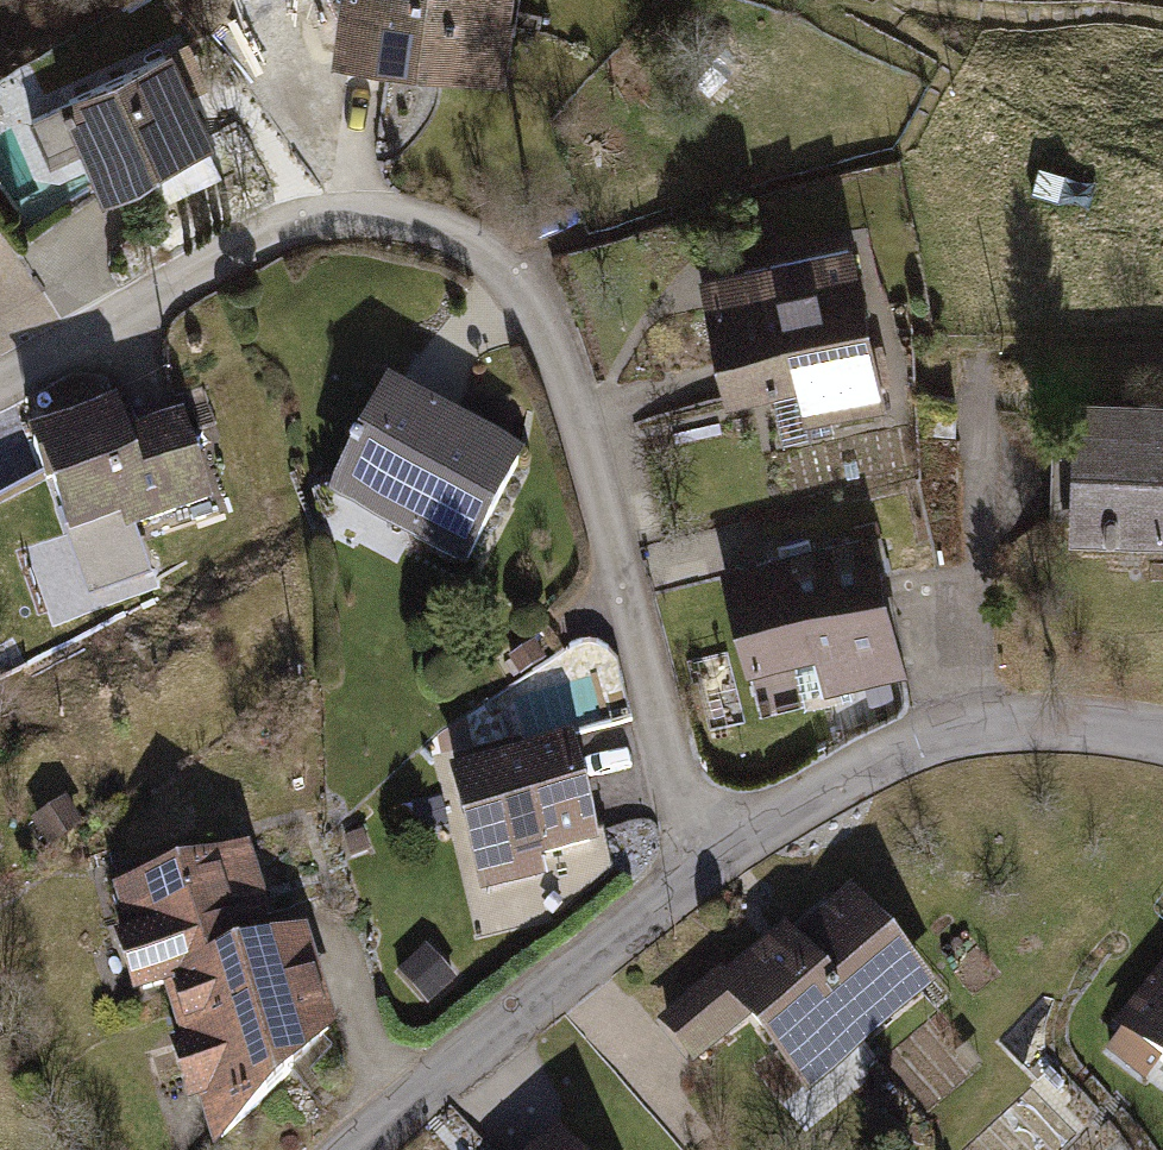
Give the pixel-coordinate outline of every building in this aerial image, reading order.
[(308,59),(484,81),(494,0),(315,0),(308,59)] [(151,52),(34,101),(76,202),(193,153),(151,52)] [(1041,169),(1031,194),(1055,204),(1066,180),(1041,169)] [(829,245),(684,276),(712,405),(760,394),(771,446),(841,431),(836,411),(863,406),(829,245)] [(127,401),(134,429),(182,417),(174,389),(127,401)] [(371,389),(314,500),(458,574),(516,463),(371,389)] [(1056,399),(1050,540),(1094,542),(1093,562),(1150,564),(1151,544),(1162,545),(1162,404),(1056,399)] [(133,530),(211,503),(182,421),(121,443),(109,410),(22,440),(79,604),(150,579),(133,530)] [(859,531),(707,571),(735,675),(781,663),(793,708),(847,693),(843,678),(895,665),(859,531)] [(435,775),(468,895),(527,879),(523,864),(588,847),(560,742),(435,775)] [(28,821),(45,849),(82,827),(65,799),(28,821)] [(330,844),(338,871),(358,866),(351,838),(330,844)] [(109,1009),(148,999),(200,985),(195,965),(257,948),(231,851),(95,888),(108,934),(90,939),(109,1009)] [(728,1023),(799,1104),(923,995),(835,894),(787,936),(772,920),(734,953),(718,935),(629,1012),(678,1067),(728,1023)] [(257,948),(195,965),(200,985),(148,999),(162,1050),(146,1054),(173,1146),(178,1149),(207,1149),(323,1040),(295,938),(257,948)] [(1093,1030),(1144,1072),(1137,1079),(1162,1101),(1162,946),(1093,1030)] [(542,1135),(525,1149),(555,1149),(542,1135)]
